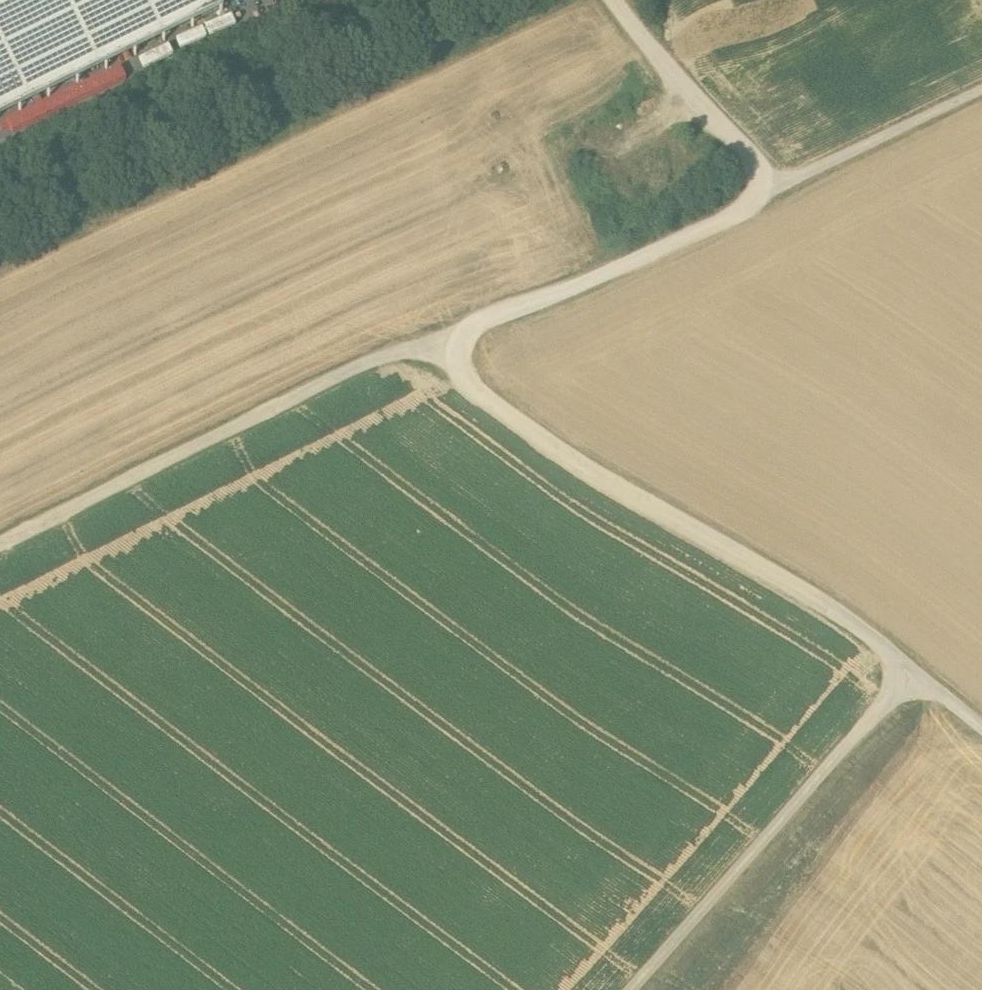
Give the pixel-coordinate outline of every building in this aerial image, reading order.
[(224,12),(218,0),(0,0),(0,120),(224,12)]
